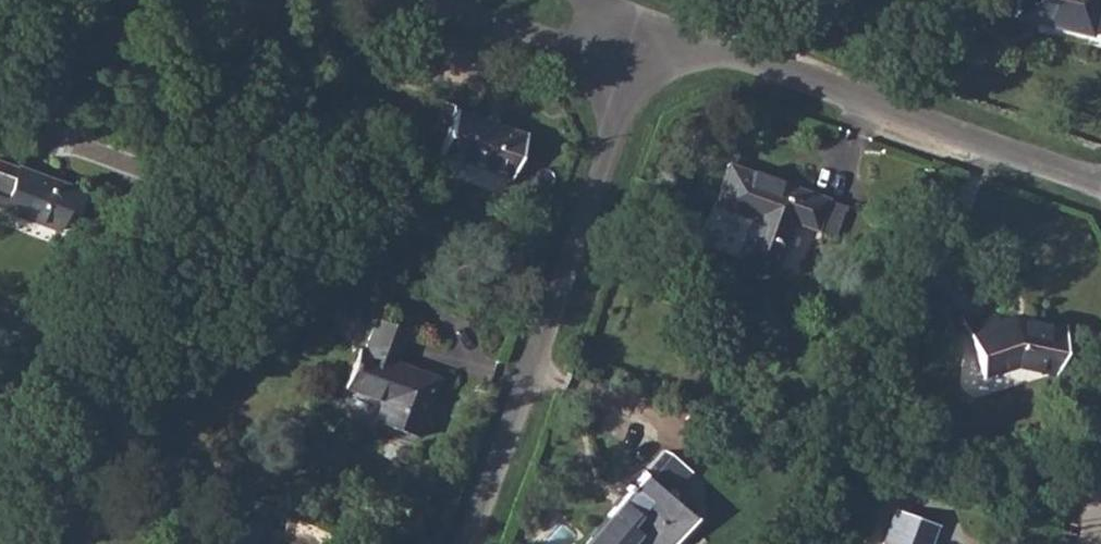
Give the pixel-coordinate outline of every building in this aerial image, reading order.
[(1092,20),(1097,0),(1015,0),(1011,17),(1051,27),(1049,34),(1097,45),(1100,26),(1100,22),(1092,20)] [(454,107),(438,153),(508,179),(524,132),(454,107)] [(63,211),(66,203),(76,207),(82,190),(71,186),(72,185),(17,165),(15,167),(0,161),(0,209),(57,229),(63,211)] [(791,220),(814,228),(824,199),(724,163),(710,203),(748,217),(735,255),(773,269),(791,220)] [(354,346),(340,385),(378,399),(371,419),(415,435),(436,376),(393,360),(405,328),(372,316),(360,349),(354,346)] [(1010,319),(966,334),(979,373),(1012,362),(1052,371),(1061,331),(1010,319)] [(591,543),(628,543),(637,534),(648,543),(670,543),(693,517),(668,495),(689,470),(665,452),(645,476),(641,472),(606,515),(612,519),(591,543)] [(880,543),(928,543),(936,523),(893,508),(880,543)]
